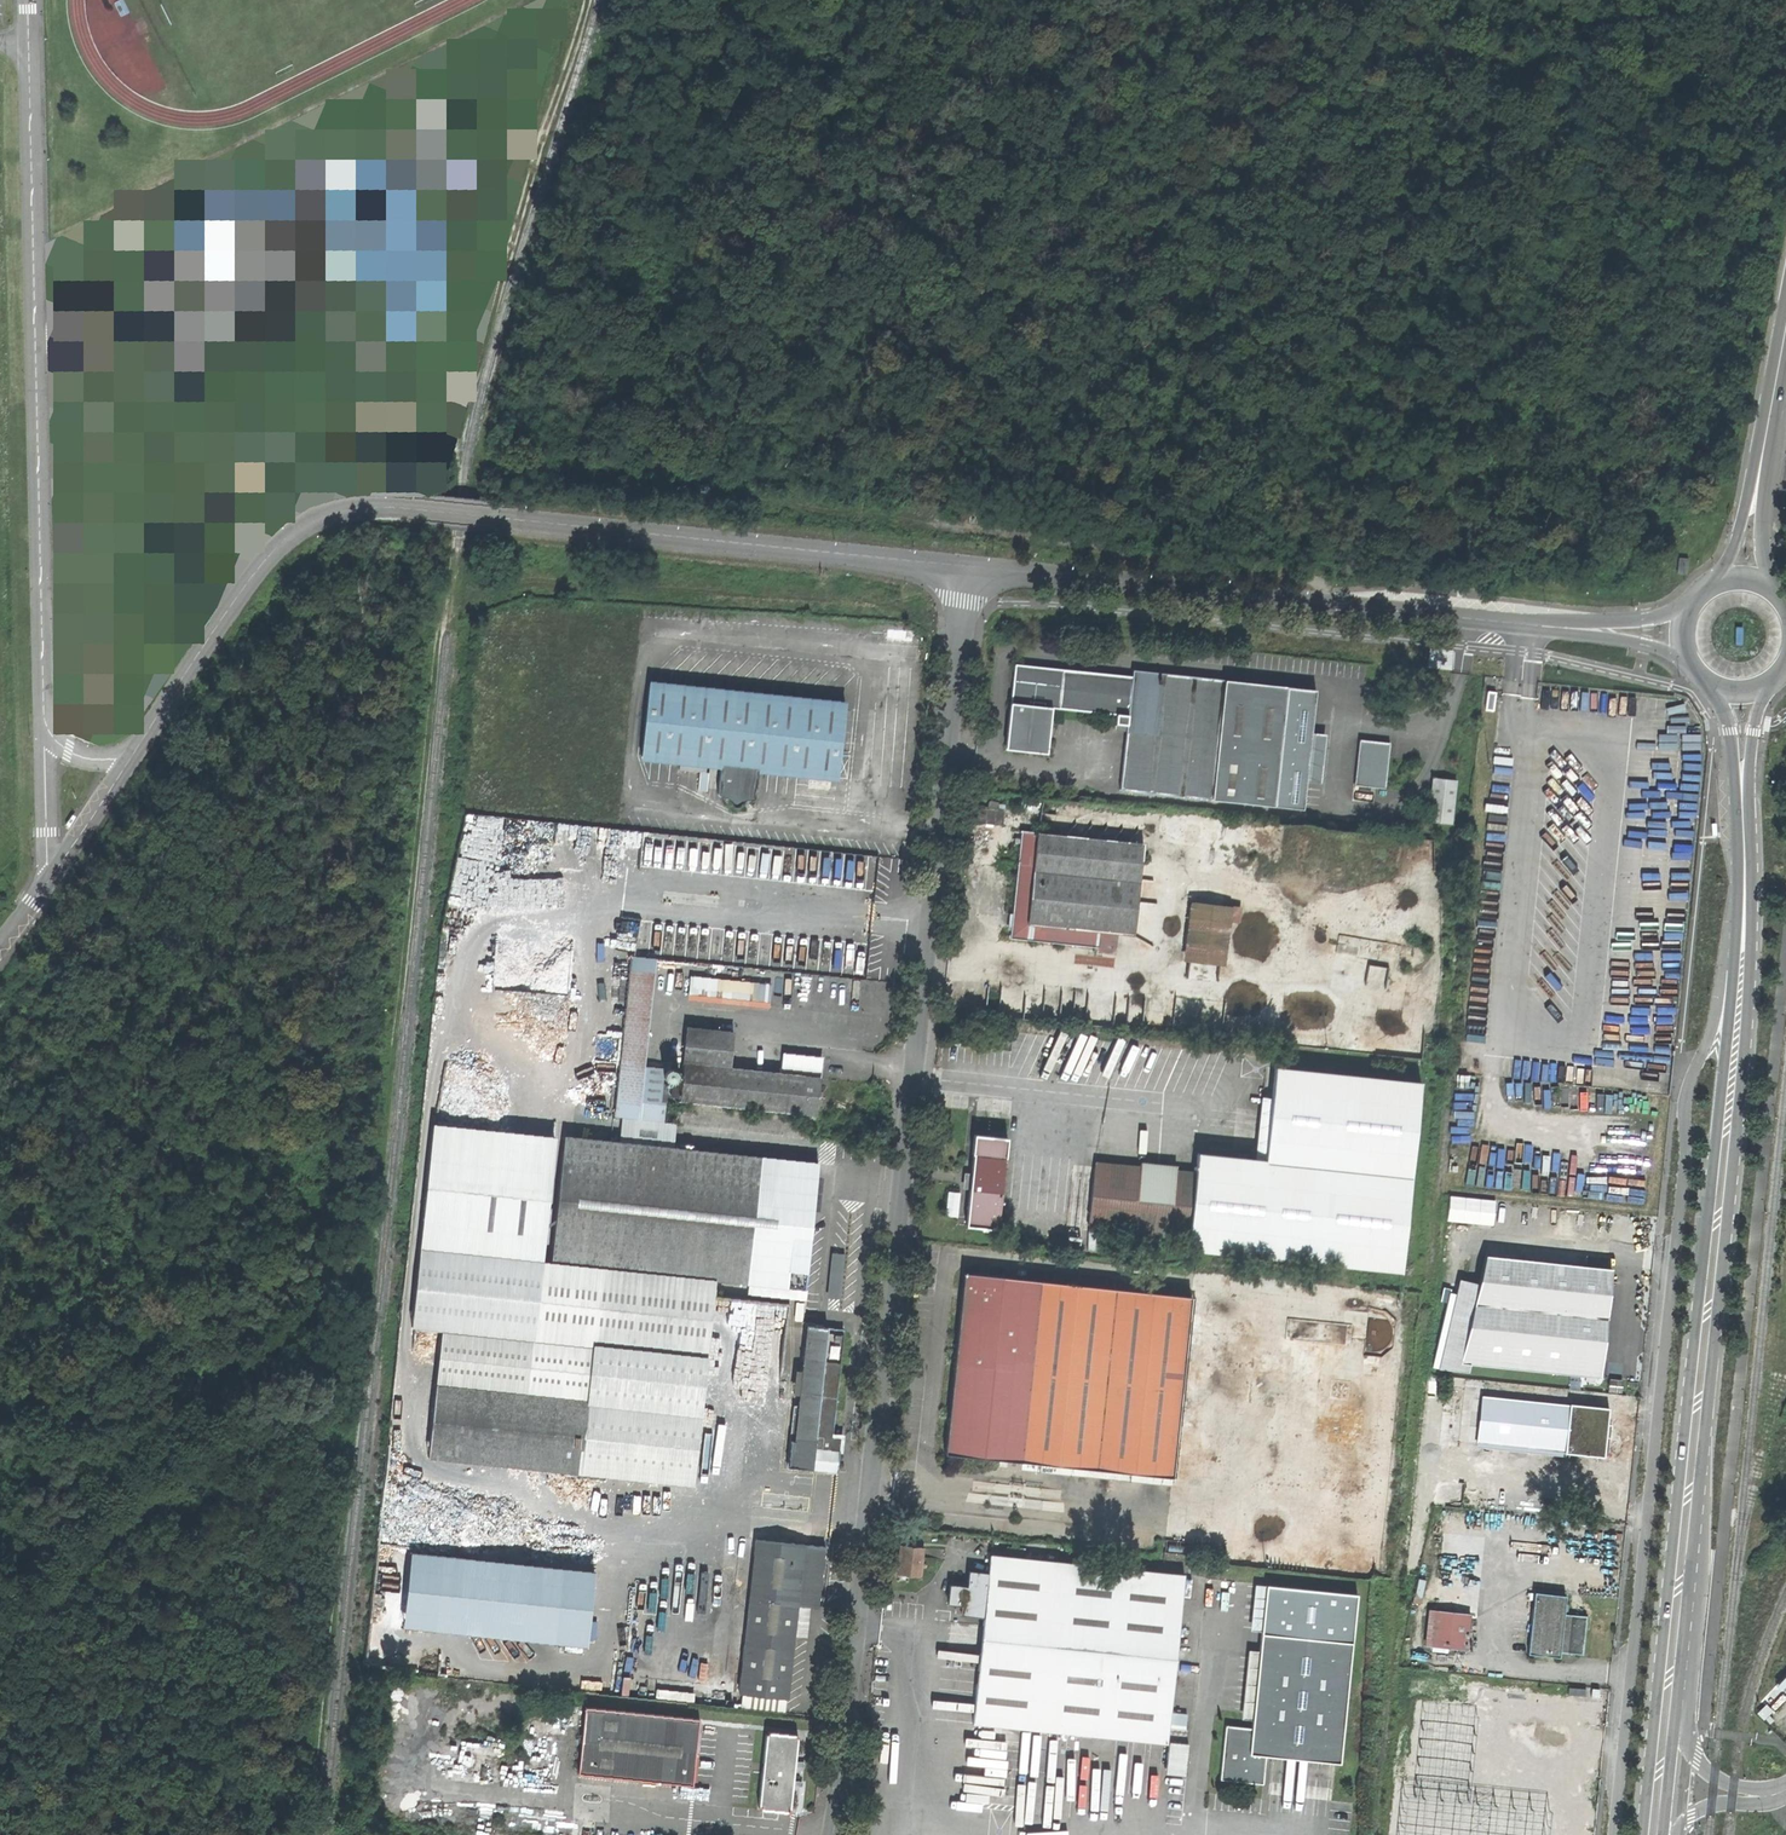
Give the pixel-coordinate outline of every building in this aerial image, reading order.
[(389,344),(447,314),(409,243),(437,228),(422,200),(411,204),(389,160),(316,196),(349,263),(389,344)] [(174,253),(284,198),(273,177),(207,210),(206,207),(163,229),(174,253)] [(1679,573),(1687,574),(1688,558),(1680,557),(1679,573)] [(1455,652),(1431,650),(1429,669),(1453,671),(1455,652)] [(1123,791),(1274,804),(1278,776),(1300,778),(1305,731),(1284,729),(1288,686),(1228,680),(1226,677),(1136,669),(1136,676),(1019,662),(1014,703),(1010,703),(1008,717),(1005,749),(1047,754),(1053,706),(1117,713),(1116,724),(1130,726),(1123,791)] [(761,791),(763,766),(842,772),(849,704),(653,683),(646,751),(723,760),(720,789),(723,794),(731,794),(740,804),(744,800),(751,796),(758,796),(761,791)] [(1489,709),(1497,710),(1498,692),(1495,692),(1491,691),(1489,709)] [(1355,786),(1387,789),(1391,743),(1359,740),(1355,786)] [(1431,822),(1455,823),(1459,779),(1435,777),(1431,822)] [(1013,809),(980,806),(979,823),(1012,826),(1013,809)] [(1144,843),(1023,830),(1022,836),(1018,836),(1016,844),(1021,845),(1016,893),(1012,939),(1099,948),(1101,931),(1134,934),(1144,843)] [(1243,908),(1191,904),(1186,964),(1228,968),(1232,924),(1241,925),(1243,908)] [(620,1115),(666,1120),(668,1105),(639,1102),(654,972),(636,970),(620,1115)] [(694,994),(772,1003),(773,985),(695,977),(694,994)] [(683,1100),(819,1114),(822,1085),(824,1062),(808,1061),(809,1056),(786,1054),(784,1073),(733,1068),(736,1031),(691,1027),(685,1081),(682,1081),(678,1084),(667,1083),(665,1102),(683,1103),(683,1100)] [(1424,1081),(1278,1064),(1278,1065),(1269,1064),(1264,1106),(1273,1107),(1267,1157),(1197,1150),(1194,1176),(1175,1174),(1176,1164),(1143,1161),(1142,1171),(1095,1167),(1089,1223),(1189,1233),(1187,1247),(1403,1269),(1424,1081)] [(444,1329),(535,1338),(544,1261),(558,1134),(437,1122),(415,1326),(444,1329)] [(967,1226),(1000,1229),(1009,1136),(974,1133),(973,1155),(967,1226)] [(568,1136),(554,1262),(717,1279),(808,1289),(821,1163),(568,1136)] [(1181,1150),(1180,1170),(1191,1171),(1192,1150),(1181,1150)] [(1449,1195),(1448,1221),(1494,1224),(1496,1198),(1449,1195)] [(1597,1371),(1603,1371),(1608,1323),(1616,1254),(1548,1247),(1548,1251),(1540,1251),(1539,1260),(1493,1254),(1467,1360),(1587,1370),(1587,1376),(1596,1377),(1597,1371)] [(833,1253),(833,1260),(842,1260),(842,1271),(832,1271),(833,1290),(843,1290),(843,1252),(833,1253)] [(703,1411),(717,1279),(554,1262),(544,1261),(535,1338),(444,1329),(439,1383),(703,1411)] [(1193,1295),(965,1271),(955,1366),(946,1451),(1035,1460),(1039,1467),(1063,1457),(1070,1472),(1093,1461),(1099,1473),(1123,1462),(1130,1477),(1154,1465),(1162,1481),(1173,1472),(1193,1295)] [(846,1329),(810,1325),(795,1467),(830,1469),(831,1462),(840,1462),(841,1456),(842,1450),(833,1449),(834,1435),(846,1329)] [(430,1456),(695,1484),(703,1411),(439,1383),(430,1456)] [(1472,1445),(1605,1458),(1607,1441),(1613,1441),(1614,1436),(1614,1429),(1608,1429),(1610,1410),(1485,1398),(1482,1428),(1474,1427),(1472,1445)] [(844,1436),(834,1435),(833,1449),(842,1450),(844,1436)] [(758,1538),(741,1692),(789,1697),(799,1604),(820,1607),(827,1546),(758,1538)] [(924,1546),(901,1544),(899,1574),(922,1575),(924,1546)] [(405,1626),(588,1645),(597,1570),(413,1551),(405,1626)] [(969,1586),(953,1585),(951,1603),(962,1604),(962,1613),(985,1615),(975,1700),(973,1723),(1168,1741),(1169,1723),(1185,1574),(991,1555),(989,1572),(970,1571),(969,1586)] [(1560,1658),(1560,1654),(1572,1655),(1583,1656),(1587,1618),(1569,1616),(1570,1606),(1565,1605),(1566,1596),(1534,1593),(1528,1656),(1560,1658)] [(1425,1646),(1432,1647),(1436,1610),(1429,1610),(1425,1646)] [(1432,1647),(1468,1651),(1472,1614),(1436,1610),(1432,1647)] [(1223,1778),(1265,1781),(1268,1754),(1300,1757),(1342,1760),(1355,1640),(1263,1632),(1254,1725),(1229,1723),(1223,1778)] [(1483,1722),(1563,1731),(1566,1703),(1427,1687),(1411,1834),(1470,1834),(1483,1722)] [(695,1784),(701,1716),(587,1706),(581,1772),(695,1784)] [(1186,1725),(1169,1723),(1168,1741),(1184,1742),(1186,1725)] [(758,1808),(791,1811),(793,1795),(794,1783),(801,1783),(801,1776),(795,1775),(796,1762),(803,1762),(804,1755),(797,1755),(799,1731),(767,1727),(758,1808)] [(1190,1742),(1184,1742),(1168,1741),(1165,1773),(1188,1774),(1190,1742)] [(1566,1831),(1569,1798),(1544,1796),(1542,1813),(1540,1834),(1565,1834),(1566,1831)] [(495,1829),(505,1830),(507,1811),(479,1808),(478,1817),(496,1818),(495,1829)]
